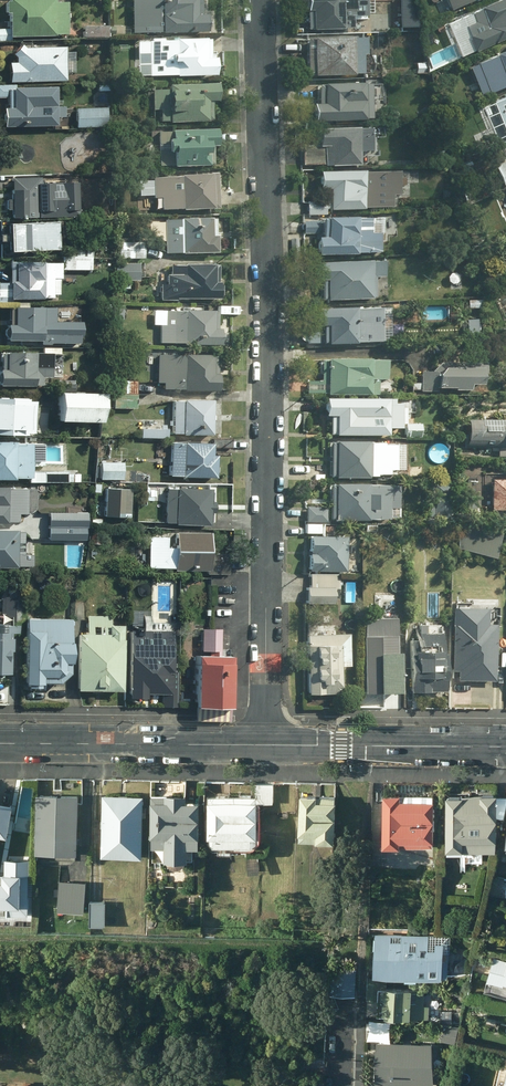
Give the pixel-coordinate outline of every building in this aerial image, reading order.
[(12,36),(56,35),(56,34),(69,34),(68,2),(56,2),(56,0),(11,0),(11,1),(7,1),(8,12),(11,12),(12,36)] [(134,32),(165,32),(165,33),(209,32),(209,13),(204,13),(204,0),(133,0),(134,32)] [(300,10),(302,10),(303,29),(343,27),(343,15),(345,14),(344,0),(300,0),(300,10)] [(446,10),(468,0),(441,0),(446,10)] [(463,54),(505,34),(505,0),(484,0),(470,7),(471,9),(462,13),(463,16),(448,23),(463,54)] [(390,15),(381,16),(381,27),(391,27),(390,15)] [(85,26),(84,38),(110,37),(110,26),(85,26)] [(0,29),(0,41),(11,41),(11,28),(0,29)] [(305,74),(343,73),(353,73),(353,72),(353,54),(356,53),(356,36),(320,37),(305,37),(305,74)] [(150,40),(150,76),(218,73),(217,57),(212,57),(212,38),(150,40)] [(477,96),(505,83),(505,44),(487,52),(488,55),(464,66),(477,96)] [(10,62),(11,82),(67,80),(67,72),(76,72),(75,51),(67,52),(67,46),(26,47),(22,45),(13,54),(17,58),(17,62),(10,62)] [(220,100),(219,82),(170,85),(171,89),(153,90),(154,109),(162,109),(163,122),(214,119),(213,101),(220,100)] [(373,83),(312,84),(313,103),(308,104),(308,120),(362,118),(361,100),(373,99),(373,83)] [(6,127),(59,126),(59,117),(66,117),(66,107),(59,107),(58,87),(16,87),(16,85),(0,85),(0,97),(9,97),(9,104),(5,104),(6,127)] [(487,102),(478,110),(500,136),(505,133),(505,93),(487,102)] [(109,107),(77,109),(79,127),(110,126),(109,107)] [(311,144),(299,144),(299,163),(317,163),(317,165),(349,164),(348,150),(360,150),(359,127),(310,128),(311,144)] [(219,145),(218,128),(160,131),(162,165),(215,163),(214,146),(219,145)] [(439,151),(425,150),(426,161),(439,161),(439,151)] [(505,182),(505,160),(505,158),(489,165),(499,185),(505,182)] [(394,169),(310,171),(311,189),(324,189),(324,198),(301,199),(302,216),(321,215),(321,209),(387,205),(387,193),(394,193),(394,169)] [(220,207),(218,173),(154,177),(155,198),(163,197),(163,210),(184,208),(184,210),(220,207)] [(14,210),(15,218),(39,218),(39,209),(48,210),(47,189),(29,189),(29,179),(9,179),(9,190),(14,190),(14,199),(8,200),(8,210),(14,210)] [(309,237),(310,255),(373,252),(372,232),(374,232),(374,217),(313,218),(313,220),(300,220),(300,234),(314,233),(314,237),(309,237)] [(217,218),(167,220),(167,254),(219,253),(219,236),(218,236),(217,218)] [(12,241),(13,251),(61,249),(61,238),(63,237),(62,222),(12,224),(12,234),(2,235),(2,242),(12,241)] [(145,242),(119,242),(120,258),(145,258),(145,242)] [(69,243),(69,256),(93,257),(94,244),(69,243)] [(94,258),(65,257),(65,269),(93,270),(94,258)] [(376,259),(307,262),(308,279),(315,279),(315,286),(299,286),(300,300),(369,298),(369,276),(376,276),(376,259)] [(13,262),(12,283),(0,283),(0,302),(14,303),(14,299),(45,299),(45,298),(61,299),(61,279),(63,279),(63,263),(13,262)] [(141,263),(117,263),(117,280),(141,280),(141,263)] [(220,265),(169,265),(169,297),(186,297),(186,299),(221,298),(220,265)] [(478,299),(465,300),(465,308),(478,308),(478,299)] [(384,307),(309,308),(309,325),(316,325),(316,331),(303,331),(303,342),(320,342),(321,344),(350,343),(350,341),(385,341),(384,307)] [(9,338),(9,341),(43,341),(43,344),(52,344),(52,343),(81,344),(81,337),(84,337),(83,322),(56,322),(56,309),(11,308),(11,325),(10,328),(6,330),(6,335),(9,338)] [(218,329),(219,311),(168,310),(168,333),(161,333),(161,344),(223,345),(223,329),(218,329)] [(453,349),(453,362),(475,362),(475,349),(453,349)] [(54,354),(3,353),(3,366),(0,366),(0,371),(1,371),(2,373),(0,374),(0,382),(1,384),(1,386),(44,386),(44,377),(53,377),(54,354)] [(220,356),(159,354),(158,383),(165,383),(165,389),(220,391),(221,374),(219,374),(220,356)] [(382,359),(316,358),(316,381),(303,381),(303,393),(373,394),(374,379),(382,379),(382,359)] [(428,371),(417,371),(417,383),(413,383),(413,390),(439,390),(439,388),(447,388),(447,390),(462,390),(462,384),(474,384),(474,373),(483,373),(483,363),(437,362),(428,371)] [(75,380),(60,380),(59,392),(75,393),(75,380)] [(137,409),(138,382),(111,381),(111,394),(118,394),(119,408),(137,409)] [(105,394),(61,393),(62,422),(105,423),(105,394)] [(28,436),(28,433),(36,434),(37,402),(30,401),(30,399),(0,398),(0,435),(28,436)] [(381,398),(317,398),(317,415),(325,416),(325,432),(328,432),(328,434),(383,434),(383,422),(397,423),(397,417),(405,417),(405,406),(389,405),(389,400),(381,399),(381,398)] [(215,436),(215,400),(174,400),(174,434),(184,435),(215,436)] [(459,419),(459,448),(495,448),(495,458),(505,458),(505,414),(495,414),(495,419),(459,419)] [(417,437),(417,423),(402,422),(402,437),(417,437)] [(162,429),(143,429),(143,438),(169,440),(169,429),(167,429),(167,425),(162,425),(162,429)] [(233,439),(216,439),(216,448),(233,448),(233,439)] [(379,442),(324,441),(324,478),(371,477),(371,474),(385,474),(385,469),(399,469),(399,444),(379,444),(379,442)] [(0,443),(0,481),(17,481),(17,478),(34,478),(33,465),(41,465),(41,461),(43,461),(43,444),(0,443)] [(215,444),(173,443),(171,476),(218,478),(219,456),(215,456),(215,444)] [(103,462),(102,480),(124,480),(125,463),(103,462)] [(447,463),(439,462),(438,470),(446,471),(447,463)] [(79,470),(70,470),(71,482),(80,481),(80,474),(79,474),(79,470)] [(70,471),(34,471),(34,483),(70,483),(70,471)] [(479,473),(480,509),(505,509),(505,473),(479,473)] [(385,485),(324,484),(324,520),(384,519),(385,485)] [(0,488),(0,524),(9,524),(9,523),(20,523),(21,515),(29,515),(37,508),(37,489),(0,488)] [(133,489),(107,488),(105,517),(131,519),(133,489)] [(213,490),(168,488),(166,523),(177,524),(177,525),(212,527),(212,513),(216,513),(216,502),(213,501),(213,490)] [(323,507),(302,506),(302,522),(323,523),(323,507)] [(62,511),(44,512),(45,525),(81,523),(81,512),(63,513),(62,511)] [(46,527),(46,544),(79,544),(79,527),(46,527)] [(452,528),(452,539),(470,539),(470,528),(452,528)] [(19,532),(19,531),(0,531),(0,568),(18,568),(18,567),(34,567),(34,555),(26,555),(25,532),(19,532)] [(103,533),(92,532),(90,544),(102,546),(103,533)] [(149,564),(149,569),(177,569),(177,571),(210,571),(209,575),(230,575),(230,554),(212,554),(212,534),(177,534),(177,538),(158,538),(158,548),(154,548),(153,564),(149,564)] [(341,537),(304,536),(303,571),(340,572),(341,537)] [(335,574),(306,574),(306,586),(303,587),(302,603),(329,603),(329,589),(335,589),(335,574)] [(12,676),(12,652),(14,652),(14,640),(10,640),(10,634),(22,634),(22,597),(20,597),(20,585),(11,585),(10,597),(2,597),(2,627),(0,627),(0,675),(12,676)] [(88,635),(80,634),(79,692),(124,692),(125,641),(124,641),(124,626),(112,626),(112,616),(88,616),(88,635)] [(390,618),(357,618),(358,694),(391,694),(390,618)] [(72,620),(27,619),(26,685),(29,685),(29,689),(42,689),(42,686),(44,686),(44,684),(61,684),(72,674),(72,620)] [(481,624),(447,624),(446,672),(453,672),(453,681),(490,681),(491,631),(481,630),(481,624)] [(403,656),(404,693),(441,693),(441,625),(415,626),(416,640),(405,641),(406,656),(403,656)] [(211,657),(200,658),(199,709),(234,709),(235,659),(222,658),(223,629),(203,629),(203,651),(211,652),(211,657)] [(176,633),(132,632),(131,699),(148,699),(148,694),(164,694),(163,707),(178,707),(179,673),(175,673),(176,633)] [(302,695),(312,694),(334,694),(335,694),(334,672),(334,667),(346,666),(344,634),(301,634),(301,646),(302,695)] [(275,781),(259,782),(260,801),(276,800),(275,781)] [(83,793),(39,792),(39,851),(82,851),(83,793)] [(147,855),(148,793),(106,792),(104,854),(147,855)] [(191,799),(191,792),(168,792),(169,795),(154,795),(155,860),(170,860),(170,858),(171,858),(172,860),(172,861),(173,862),(174,864),(176,864),(177,865),(179,865),(181,865),(182,865),(184,865),(185,864),(187,863),(188,862),(189,861),(189,859),(190,858),(194,857),(194,844),(205,844),(204,799),(191,799)] [(340,794),(306,793),(304,837),(340,838),(342,798),(340,798),(340,794)] [(503,793),(453,794),(453,818),(446,818),(446,828),(453,828),(453,851),(469,851),(469,847),(502,847),(502,837),(504,838),(503,793)] [(260,839),(258,795),(210,794),(210,839),(215,844),(255,843),(260,839)] [(437,794),(388,795),(389,844),(436,843),(436,839),(440,839),(439,799),(437,799),(437,794)] [(1,832),(12,833),(16,807),(0,804),(0,836),(1,832)] [(261,858),(248,858),(248,874),(261,874),(261,858)] [(27,913),(27,892),(25,892),(25,869),(11,869),(11,872),(8,872),(8,879),(0,879),(0,913),(27,913)] [(88,881),(62,879),(60,911),(86,913),(88,881)] [(108,901),(93,901),(93,924),(108,924),(108,901)] [(383,931),(381,969),(453,972),(455,934),(383,931)] [(498,957),(492,980),(505,984),(505,959),(498,957)] [(357,972),(336,972),(336,994),(357,994),(357,972)] [(381,998),(380,1014),(433,1015),(433,1003),(427,1003),(428,987),(387,986),(387,979),(369,978),(368,998),(381,998)] [(455,1009),(445,1008),(445,1022),(455,1022),(455,1009)] [(380,1041),(391,1041),(392,1021),(370,1021),(369,1040),(380,1041)] [(452,1048),(452,1032),(441,1031),(441,1048),(452,1048)] [(427,1084),(428,1042),(391,1041),(380,1041),(379,1082),(427,1084)] [(446,1082),(447,1058),(436,1058),(434,1081),(446,1082)]
